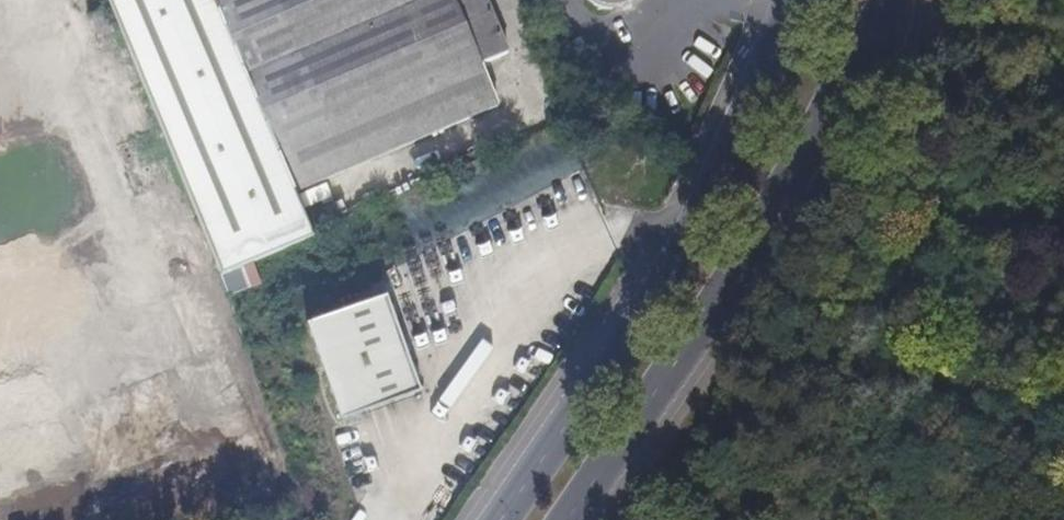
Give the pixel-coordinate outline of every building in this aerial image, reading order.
[(485,0),(216,0),(213,1),(213,0),(107,0),(220,276),(314,237),(296,193),(498,106),(481,66),(508,54),(485,0)] [(590,20),(623,0),(577,0),(590,20)] [(112,32),(104,11),(88,17),(97,38),(112,32)] [(124,134),(117,117),(106,122),(113,139),(124,134)] [(128,315),(58,140),(0,164),(0,485),(58,462),(17,360),(128,315)] [(421,393),(387,297),(306,326),(340,421),(343,421),(347,423),(355,420),(356,416),(421,393)]
